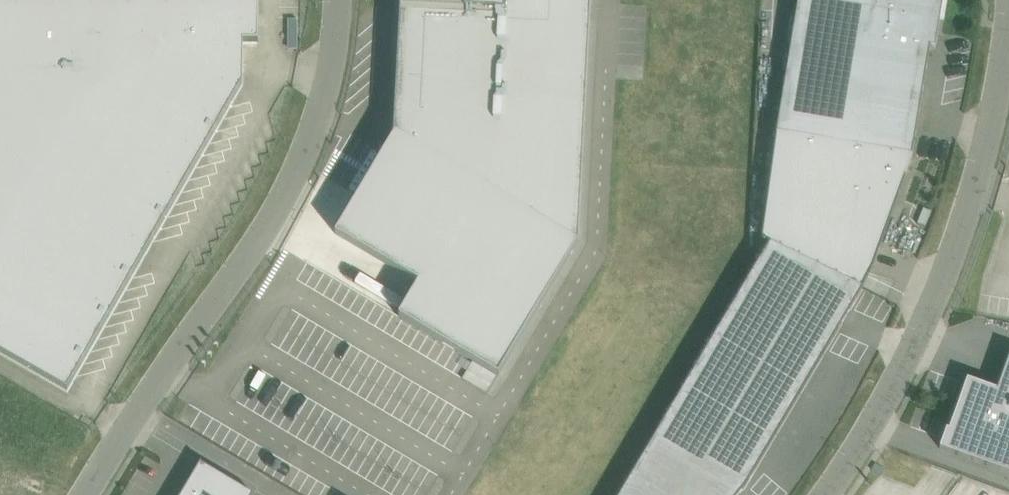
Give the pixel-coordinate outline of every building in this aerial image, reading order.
[(68,393),(244,86),(244,44),(259,45),(260,0),(0,0),(0,354),(68,393)] [(395,135),(336,234),(420,284),(400,317),(499,376),(579,242),(592,0),(401,0),(394,135),(395,135)] [(620,494),(741,494),(863,290),(862,290),(873,268),(913,156),(912,156),(930,47),(936,48),(943,3),(922,0),(799,0),(789,59),(777,133),(769,186),(762,239),(759,262),(620,494)] [(970,380),(952,431),(949,430),(943,449),(1008,473),(1008,356),(997,390),(970,380)] [(182,494),(254,494),(202,464),(202,463),(202,462),(182,494)] [(178,486),(162,476),(150,494),(173,494),(178,486)]
